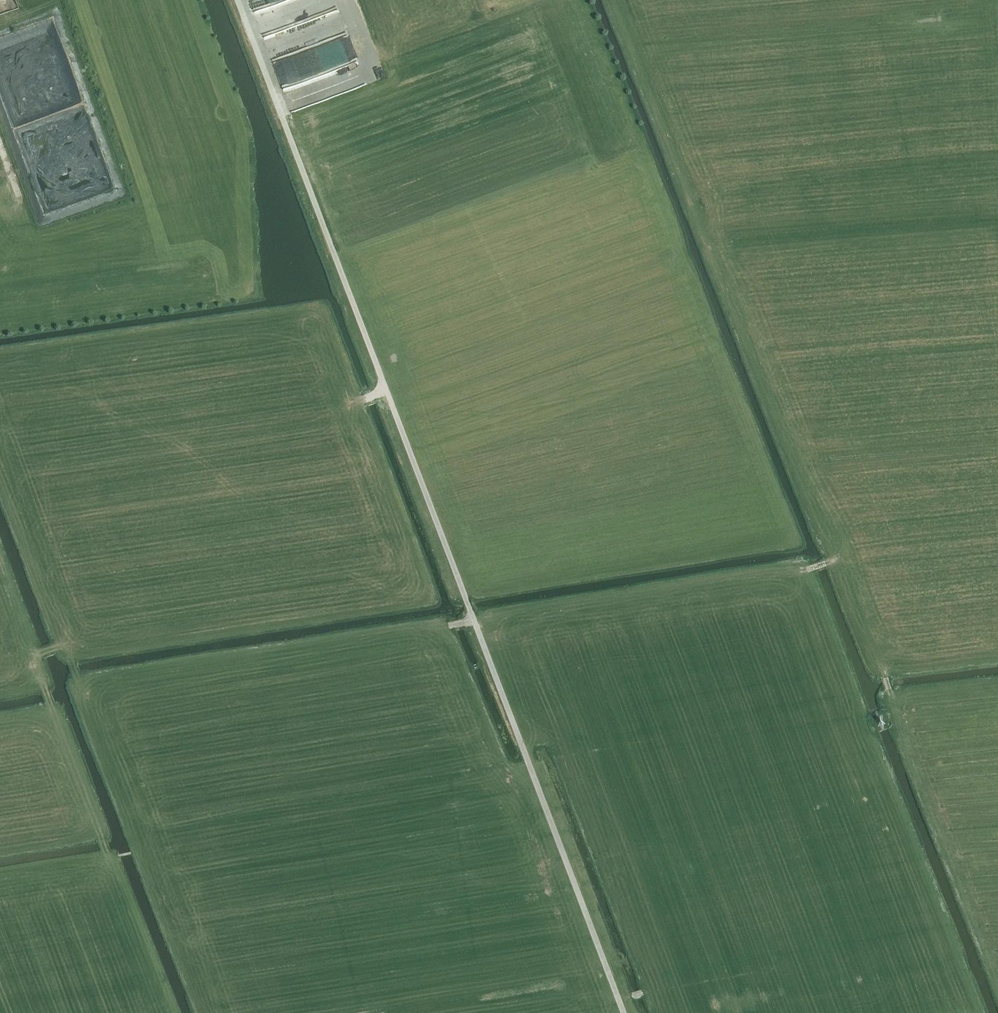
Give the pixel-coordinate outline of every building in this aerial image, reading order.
[(251,8),(278,0),(249,0),(251,8)] [(296,29),(266,39),(272,59),(349,35),(341,7),(302,20),(304,28),(296,30),(296,29)] [(338,52),(321,58),(324,67),(341,62),(338,52)] [(292,97),(287,99),(288,101),(317,92),(314,84),(290,91),(292,97)] [(882,717),(878,719),(875,720),(878,727),(885,725),(882,717)]
